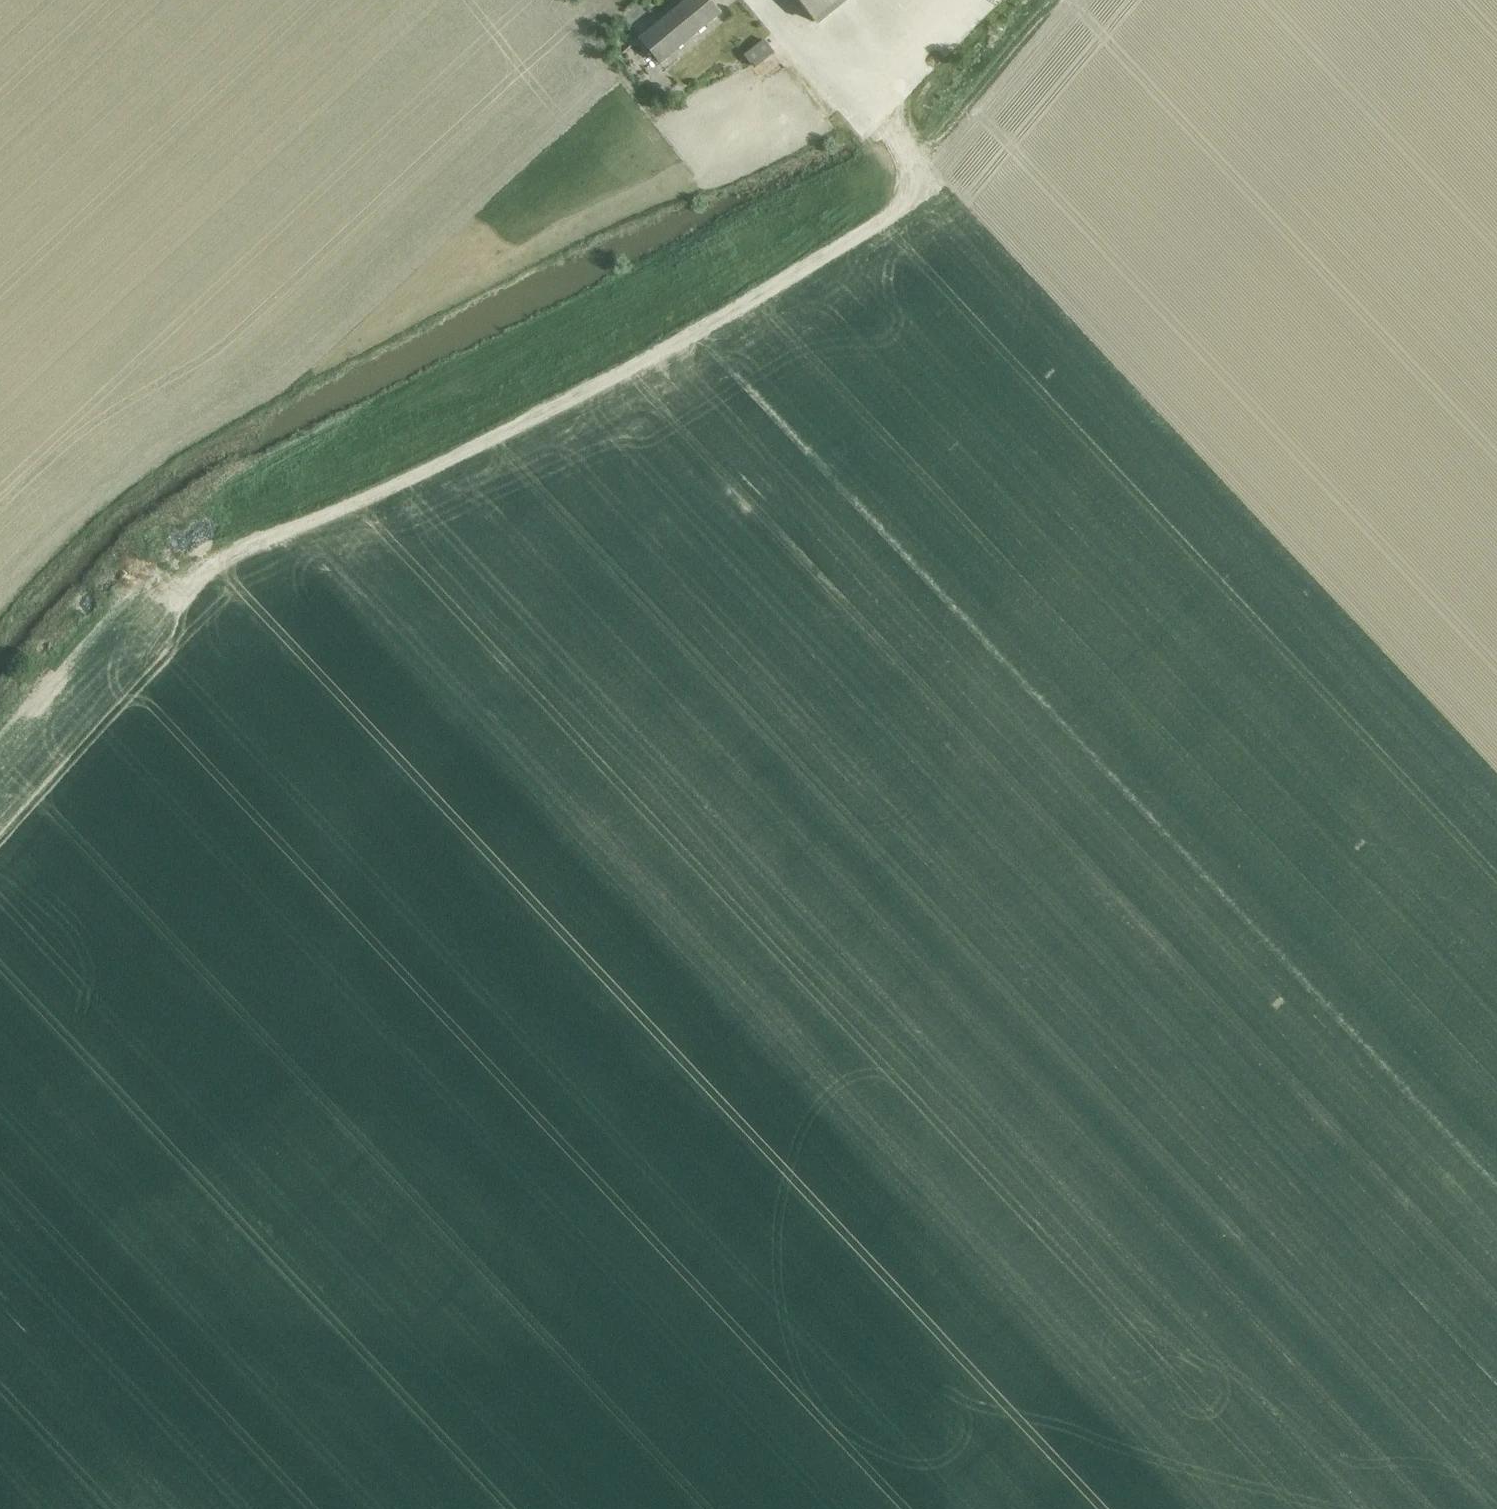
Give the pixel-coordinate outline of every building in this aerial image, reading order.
[(718,13),(708,0),(684,0),(638,37),(657,61),(718,13)] [(816,23),(844,0),(797,0),(816,23)]
